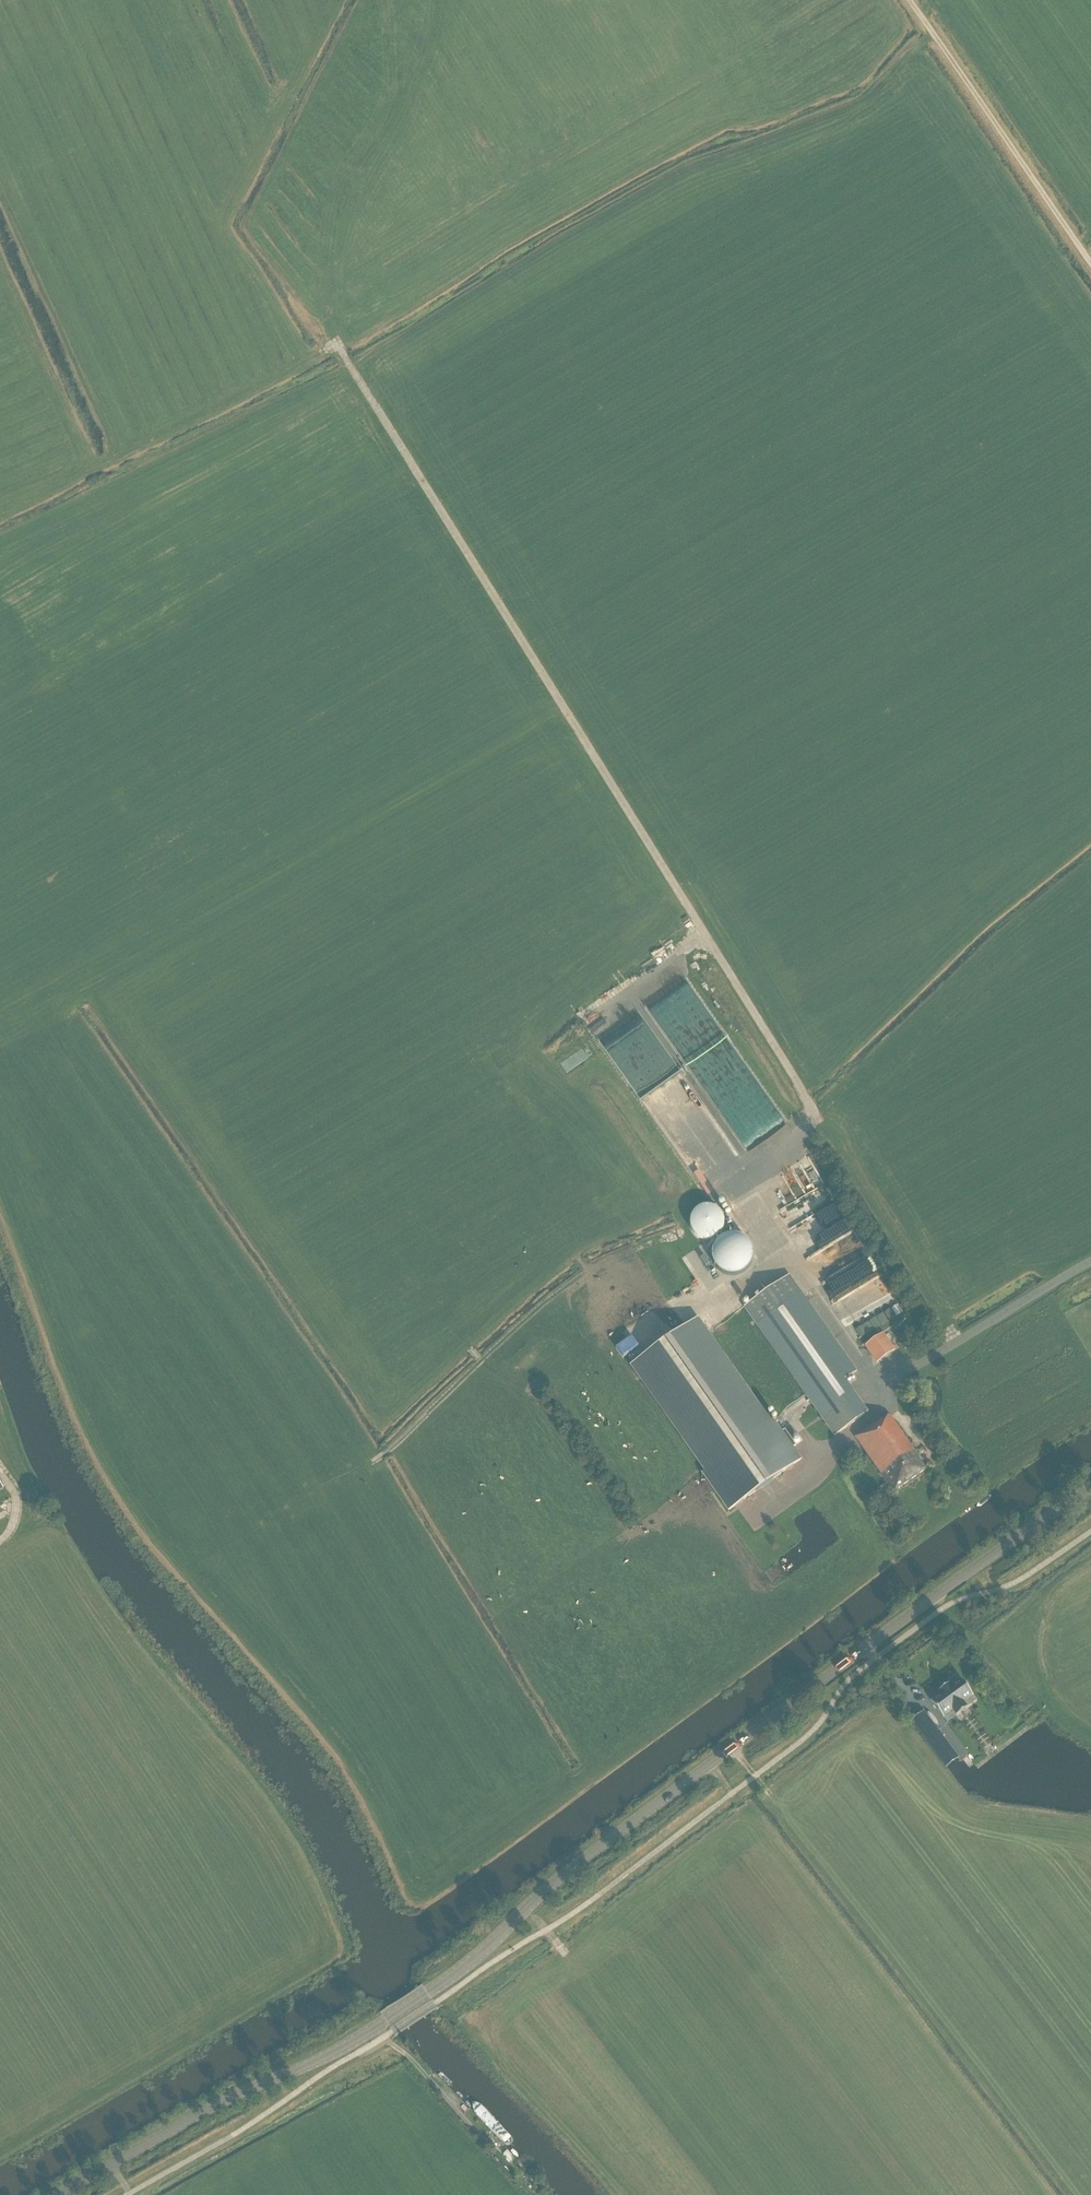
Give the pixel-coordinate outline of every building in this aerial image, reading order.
[(796,1249),(842,1223),(842,1219),(833,1203),(826,1190),(808,1189),(822,1181),(813,1165),(763,1193),(768,1202),(768,1198),(771,1203),(785,1204),(786,1198),(785,1197),(785,1195),(797,1195),(800,1194),(807,1194),(806,1209),(808,1212),(820,1213),(809,1219),(808,1225),(800,1225),(787,1232),(796,1249)] [(691,1220),(690,1224),(691,1226),(691,1229),(693,1232),(694,1233),(695,1235),(697,1237),(700,1239),(702,1239),(704,1240),(706,1240),(707,1240),(710,1240),(711,1240),(713,1240),(714,1239),(716,1238),(718,1237),(720,1235),(722,1233),(723,1231),(723,1230),(724,1229),(724,1227),(725,1226),(725,1224),(725,1222),(725,1220),(724,1218),(723,1216),(723,1215),(721,1212),(720,1211),(718,1210),(716,1208),(714,1207),(713,1207),(711,1206),(710,1206),(709,1206),(707,1206),(706,1206),(704,1206),(702,1207),(701,1207),(700,1208),(699,1208),(697,1210),(695,1211),(694,1213),(693,1214),(692,1216),(691,1220)] [(704,1255),(700,1258),(715,1280),(719,1277),(715,1271),(718,1269),(719,1270),(723,1273),(725,1274),(729,1275),(734,1276),(738,1275),(742,1273),(745,1271),(748,1269),(751,1264),(752,1260),(753,1257),(753,1253),(752,1250),(751,1248),(750,1245),(748,1242),(746,1240),(743,1238),(741,1237),(738,1236),(736,1235),(734,1235),(731,1235),(730,1235),(727,1236),(723,1238),(720,1240),(717,1242),(716,1244),(714,1247),(713,1251),(712,1254),(712,1258),(713,1262),(714,1264),(715,1266),(716,1268),(714,1270),(704,1255)] [(806,1261),(809,1276),(827,1273),(824,1258),(806,1261)] [(856,1372),(817,1315),(789,1275),(744,1307),(821,1416),(835,1436),(868,1413),(854,1393),(844,1380),(856,1372)] [(680,1303),(692,1298),(689,1291),(677,1296),(680,1303)] [(699,1318),(630,1366),(705,1471),(702,1473),(728,1511),(802,1460),(793,1448),(796,1446),(785,1430),(782,1432),(775,1422),(772,1423),(699,1318)] [(627,1327),(615,1336),(619,1341),(631,1333),(627,1327)] [(883,1335),(866,1347),(877,1364),(895,1352),(883,1335)] [(880,1420),(873,1425),(855,1437),(893,1492),(902,1486),(902,1487),(926,1470),(918,1459),(919,1458),(890,1416),(881,1422),(880,1420)] [(971,1695),(958,1677),(949,1684),(947,1682),(936,1691),(937,1693),(928,1700),(945,1722),(966,1706),(962,1702),(971,1695)] [(931,1745),(943,1736),(923,1710),(924,1712),(913,1720),(912,1719),(911,1719),(931,1745)]
